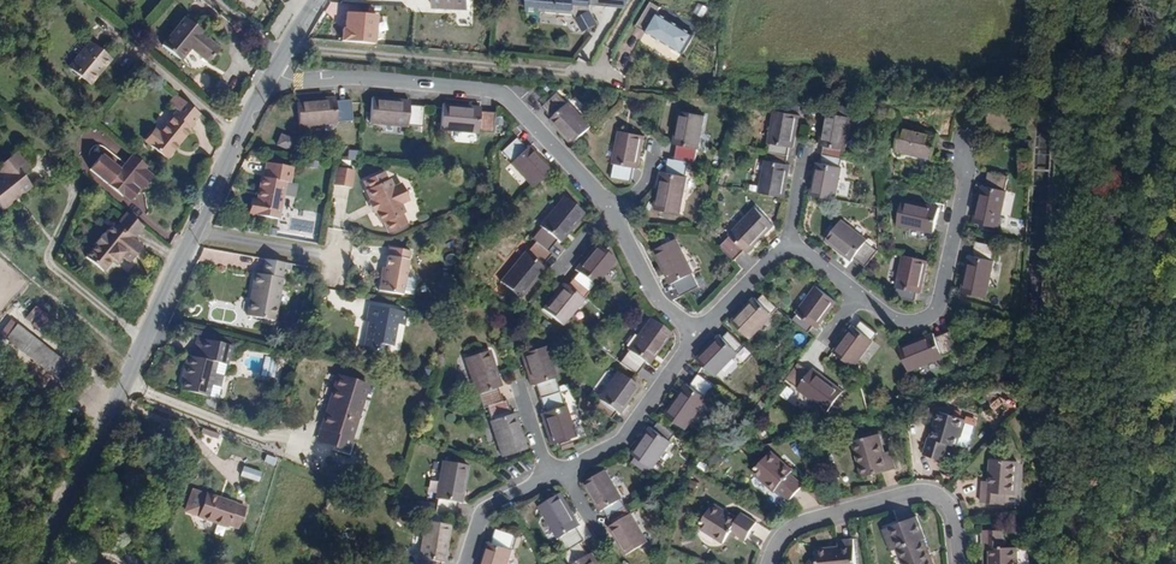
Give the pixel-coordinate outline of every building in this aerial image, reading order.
[(522,5),(529,5),(529,11),(577,14),(584,29),(598,24),(593,12),(593,4),(627,7),(631,0),(523,0),(522,5)] [(702,17),(707,7),(697,2),(692,11),(702,17)] [(660,9),(648,29),(684,51),(696,32),(660,9)] [(184,15),(162,45),(183,60),(193,47),(212,61),(221,49),(202,35),(205,31),(184,15)] [(88,41),(68,65),(90,82),(109,58),(88,41)] [(550,117),(565,103),(555,93),(540,107),(550,117)] [(200,112),(177,94),(171,102),(179,109),(159,133),(153,129),(143,142),(163,158),(200,112)] [(409,98),(367,95),(366,122),(406,125),(407,122),(408,104),(409,98)] [(296,99),(298,125),(337,122),(336,121),(335,100),(335,97),(296,99)] [(351,100),(335,100),(336,121),(352,121),(351,100)] [(550,117),(547,120),(571,145),(590,127),(566,102),(565,103),(550,117)] [(408,104),(407,122),(422,124),(423,105),(408,104)] [(480,107),(442,104),(440,131),(478,134),(478,131),(480,112),(480,107)] [(703,115),(677,110),(671,144),(675,144),(696,148),(698,148),(703,115)] [(793,115),(773,112),(771,111),(765,143),(768,144),(788,147),(791,148),(797,116),(793,115)] [(480,112),(478,131),(493,132),(494,113),(480,112)] [(848,119),(827,115),(823,114),(817,146),(821,147),(840,150),(844,151),(850,119),(848,119)] [(1021,128),(1006,127),(1005,138),(1021,139),(1021,128)] [(933,136),(901,129),(895,154),(928,161),(933,136)] [(643,135),(616,131),(611,164),(612,164),(633,167),(637,168),(643,135)] [(293,137),(280,134),(277,145),(290,149),(293,137)] [(501,152),(511,162),(526,147),(516,137),(501,152)] [(511,163),(532,186),(552,167),(529,144),(526,147),(511,162),(511,163)] [(696,148),(675,144),(672,159),(685,162),(693,163),(696,148)] [(788,147),(768,144),(765,161),(785,165),(788,147)] [(840,150),(821,147),(819,163),(837,166),(840,150)] [(1,210),(29,187),(24,181),(32,174),(14,153),(0,165),(0,208),(1,210)] [(146,167),(131,155),(119,170),(100,155),(88,170),(122,196),(123,195),(130,201),(139,189),(141,190),(152,176),(144,169),(146,167)] [(672,159),(666,158),(663,174),(682,177),(685,162),(672,159)] [(785,165),(765,161),(761,160),(755,192),(781,197),(787,165),(785,165)] [(256,195),(252,215),(278,219),(284,183),(289,184),(292,166),(268,161),(266,173),(262,173),(258,195),(256,195)] [(837,166),(819,163),(815,163),(810,194),(836,199),(842,167),(840,167),(837,166)] [(630,182),(633,167),(612,164),(609,178),(630,182)] [(333,167),(332,185),(351,187),(353,169),(333,167)] [(385,169),(363,179),(382,223),(385,222),(388,230),(408,221),(405,215),(409,213),(404,202),(411,199),(403,179),(395,182),(391,174),(388,176),(385,169)] [(986,171),(983,186),(1004,191),(1007,176),(986,171)] [(663,174),(658,173),(651,210),(678,215),(684,177),(682,177),(663,174)] [(983,186),(981,186),(972,223),(999,229),(1008,192),(1004,191),(983,186)] [(544,225),(560,237),(562,239),(585,210),(564,194),(541,223),(544,225)] [(938,208),(901,200),(896,225),(932,234),(938,208)] [(752,206),(726,234),(728,236),(743,250),(745,252),(772,224),(752,206)] [(146,225),(129,211),(118,225),(114,222),(106,233),(104,232),(96,243),(97,244),(87,257),(104,271),(114,258),(118,261),(123,255),(131,261),(143,246),(135,240),(146,225)] [(867,239),(837,218),(821,241),(851,262),(853,259),(864,243),(867,239)] [(537,241),(550,251),(560,237),(544,225),(533,238),(537,241)] [(731,262),(743,250),(728,236),(716,247),(731,262)] [(675,239),(649,252),(666,287),(671,284),(691,275),(692,274),(675,239)] [(579,269),(593,282),(596,284),(617,259),(595,240),(574,265),(579,269)] [(527,254),(544,267),(555,254),(550,251),(537,241),(527,254)] [(969,255),(989,260),(992,246),(972,242),(969,255)] [(864,243),(853,259),(865,267),(876,251),(864,243)] [(378,275),(376,290),(401,293),(408,248),(389,246),(384,276),(378,275)] [(549,271),(544,267),(527,254),(523,251),(500,280),(525,300),(549,271)] [(926,260),(899,254),(892,286),(895,287),(916,292),(919,292),(926,260)] [(989,260),(969,255),(961,294),(987,300),(995,261),(989,260)] [(285,267),(253,262),(251,274),(258,275),(251,319),(276,323),(285,267)] [(567,283),(582,296),(593,282),(579,269),(567,283)] [(691,275),(671,284),(678,296),(697,287),(691,275)] [(585,298),(582,296),(567,283),(563,280),(541,305),(563,323),(585,298)] [(812,326),(815,328),(834,301),(814,285),(794,313),(795,314),(812,326)] [(916,292),(895,287),(892,298),(914,302),(916,292)] [(761,294),(755,300),(769,314),(775,308),(761,294)] [(752,297),(729,321),(748,340),(771,316),(769,314),(755,300),(752,297)] [(371,324),(366,351),(383,354),(385,344),(393,345),(397,323),(406,325),(408,311),(372,304),(368,324),(371,324)] [(34,305),(22,318),(37,331),(48,319),(34,305)] [(807,333),(812,326),(795,314),(790,321),(807,333)] [(1,332),(55,377),(66,362),(12,319),(1,332)] [(644,361),(649,364),(670,334),(648,319),(627,349),(629,350),(644,361)] [(853,328),(869,339),(875,332),(859,320),(853,328)] [(850,326),(831,353),(853,368),(872,341),(869,339),(853,328),(850,326)] [(229,336),(201,328),(199,334),(227,342),(229,336)] [(726,331),(720,338),(734,352),(741,345),(726,331)] [(947,333),(932,338),(939,356),(954,351),(947,333)] [(227,342),(199,334),(194,352),(193,358),(191,357),(188,367),(183,387),(213,395),(227,342)] [(931,335),(895,347),(904,372),(940,359),(939,356),(932,338),(931,335)] [(693,360),(711,378),(736,353),(734,352),(720,338),(717,336),(693,360)] [(88,358),(96,347),(83,337),(74,348),(88,358)] [(535,383),(553,377),(555,376),(543,344),(519,352),(531,385),(535,383)] [(193,358),(194,352),(186,350),(182,366),(188,367),(191,357),(193,358)] [(496,387),(503,384),(490,350),(464,360),(476,394),(479,393),(496,387)] [(629,350),(620,362),(635,373),(644,361),(629,350)] [(796,387),(809,371),(795,361),(782,378),(796,387)] [(80,363),(69,376),(76,382),(87,369),(80,363)] [(600,398),(616,409),(620,411),(639,383),(616,367),(597,396),(600,398)] [(796,387),(795,389),(827,411),(842,390),(811,368),(809,371),(796,387)] [(696,375),(688,386),(704,398),(712,387),(696,375)] [(340,376),(320,438),(350,448),(371,386),(340,376)] [(553,377),(535,383),(540,397),(557,390),(553,377)] [(63,380),(56,389),(64,396),(71,387),(63,380)] [(683,429),(706,400),(704,398),(688,386),(687,385),(664,415),(683,429)] [(496,387),(479,393),(483,408),(486,407),(502,402),(496,387)] [(557,390),(540,397),(545,412),(563,405),(557,390)] [(1000,395),(988,405),(999,418),(1011,408),(1000,395)] [(611,417),(616,409),(600,398),(595,406),(611,417)] [(491,420),(511,413),(507,400),(502,402),(486,407),(491,420)] [(563,405),(545,412),(541,413),(553,446),(576,438),(565,405),(563,405)] [(514,412),(511,413),(491,420),(488,421),(501,457),(527,448),(514,412)] [(935,412),(928,435),(926,435),(920,454),(940,460),(946,443),(954,445),(960,419),(935,412)] [(657,422),(651,430),(670,444),(676,438),(657,422)] [(670,444),(651,430),(649,428),(631,452),(651,470),(670,445),(670,444)] [(875,434),(850,440),(860,477),(894,467),(890,449),(881,451),(875,434)] [(70,450),(59,443),(53,453),(64,460),(70,450)] [(419,456),(429,458),(431,448),(420,446),(419,456)] [(773,488),(786,500),(801,484),(788,472),(790,470),(770,452),(751,472),(771,490),(773,488)] [(988,458),(986,479),(978,478),(977,501),(996,502),(997,491),(1013,493),(1016,461),(988,458)] [(434,499),(436,499),(455,502),(464,503),(470,464),(441,460),(434,499)] [(244,465),(241,474),(262,481),(265,471),(244,465)] [(603,509),(619,499),(622,497),(604,469),(581,483),(599,511),(603,509)] [(245,505),(194,490),(193,494),(190,493),(186,506),(190,507),(188,511),(196,513),(198,515),(226,524),(227,522),(237,526),(245,505)] [(558,536),(577,525),(578,525),(560,492),(534,506),(552,539),(558,536)] [(455,502),(436,499),(434,514),(453,516),(455,502)] [(628,513),(619,499),(603,509),(612,523),(628,513)] [(737,511),(734,517),(706,502),(694,526),(723,541),(729,530),(743,537),(752,520),(737,511)] [(629,512),(628,513),(612,523),(606,526),(624,555),(647,541),(629,512)] [(888,528),(901,563),(931,563),(923,542),(925,541),(917,518),(888,528)] [(419,559),(421,559),(440,561),(446,562),(451,525),(424,521),(419,559)] [(584,539),(577,525),(558,536),(566,549),(582,541),(584,539)] [(497,530),(491,545),(508,551),(514,536),(497,530)] [(979,531),(979,550),(986,549),(986,563),(1013,563),(1012,546),(999,547),(999,531),(979,531)] [(815,563),(854,563),(852,540),(836,543),(837,549),(814,552),(815,563)] [(582,541),(566,549),(564,551),(571,563),(576,563),(591,556),(582,541)] [(491,545),(485,543),(477,563),(508,563),(512,553),(508,551),(491,545)] [(591,556),(576,563),(600,563),(595,554),(591,556)]
